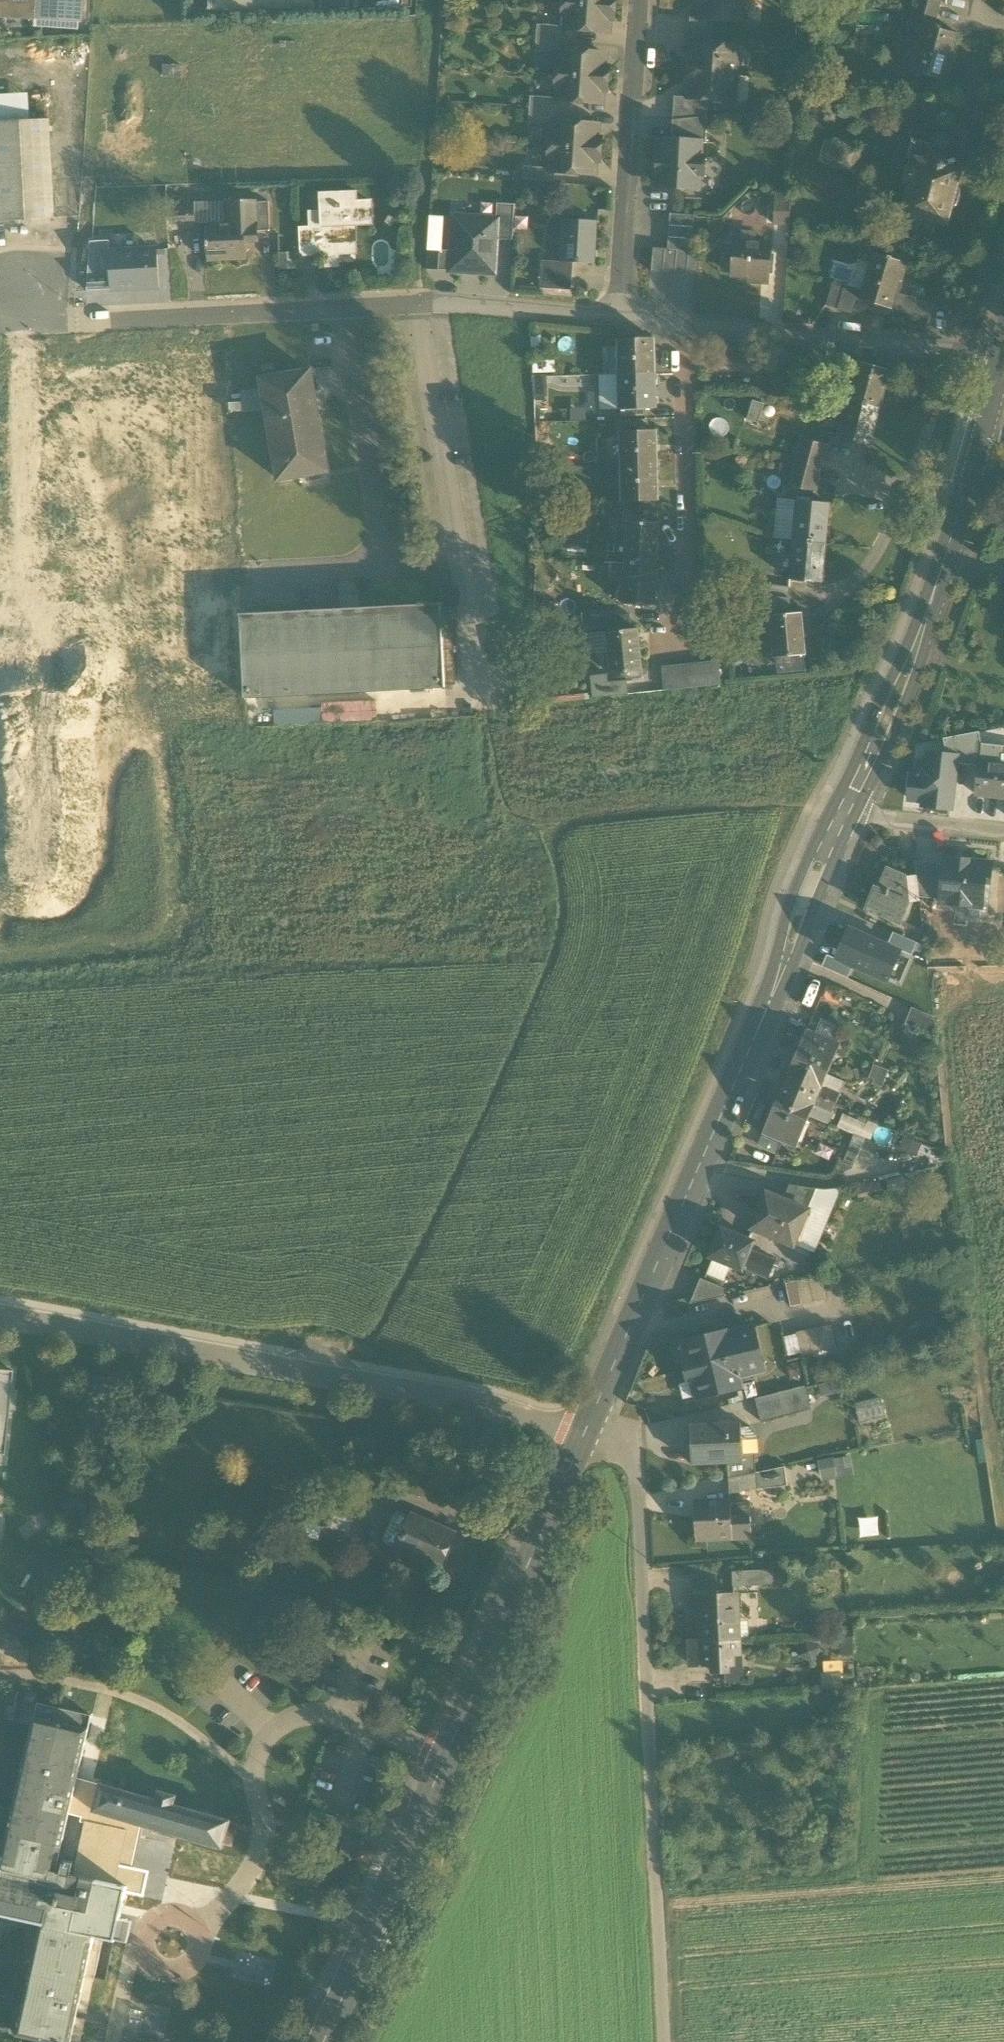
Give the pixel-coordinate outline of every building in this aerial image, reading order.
[(32,0),(0,0),(0,18),(31,20),(32,0)] [(80,23),(81,0),(32,0),(31,20),(80,23)] [(746,0),(699,0),(702,4),(701,18),(701,19),(714,20),(745,22),(746,0)] [(917,0),(914,12),(923,15),(936,18),(939,6),(941,0),(917,0)] [(614,15),(615,8),(564,4),(563,13),(566,16),(565,27),(565,28),(569,29),(579,29),(581,31),(591,32),(593,30),(609,31),(610,19),(614,15)] [(911,73),(946,82),(958,35),(933,29),(936,18),(923,15),(920,27),(923,27),(911,73)] [(690,17),(689,31),(713,32),(714,20),(701,19),(701,18),(690,17)] [(537,25),(536,38),(568,41),(569,29),(565,28),(565,27),(537,25)] [(712,45),(713,32),(689,31),(688,44),(693,45),(693,43),(712,45)] [(568,53),(568,41),(536,38),(536,52),(562,53),(562,52),(568,53)] [(687,63),(687,71),(735,74),(737,46),(712,45),(693,43),(693,45),(692,58),(687,63)] [(558,67),(557,76),(608,79),(608,72),(605,68),(606,55),(590,54),(588,52),(578,51),(576,53),(568,53),(562,52),(562,53),(561,64),(558,67)] [(734,102),(735,74),(687,71),(686,79),(691,84),(690,98),(690,99),(709,100),(734,102)] [(607,86),(608,79),(557,76),(556,85),(559,88),(558,98),(558,100),(562,100),(572,101),(574,103),(584,103),(586,102),(602,103),(603,90),(607,86)] [(27,120),(26,94),(0,95),(0,122),(27,120)] [(530,97),(529,110),(561,112),(562,100),(558,100),(558,98),(530,97)] [(674,97),(673,120),(707,117),(709,100),(690,99),(690,98),(674,97)] [(560,124),(561,112),(529,110),(528,123),(554,125),(554,123),(560,124)] [(701,144),(706,144),(707,117),(673,120),(672,140),(702,142),(701,144)] [(0,122),(0,222),(52,219),(46,119),(27,120),(0,122)] [(551,138),(550,147),(601,150),(601,143),(598,139),(598,126),(582,125),(581,123),(571,122),(568,124),(560,124),(554,123),(554,125),(554,135),(551,138)] [(945,224),(949,207),(952,206),(955,203),(957,195),(957,189),(954,187),(959,170),(944,166),(944,162),(942,159),(939,158),(936,158),(939,147),(910,139),(905,158),(907,158),(900,185),(906,186),(900,213),(910,215),(906,230),(930,236),(934,221),(945,224)] [(658,188),(699,190),(700,174),(704,174),(705,158),(701,158),(701,144),(702,142),(672,140),(660,140),(659,157),(658,157),(657,172),(658,172),(658,188)] [(818,162),(832,166),(838,144),(824,141),(818,162)] [(832,166),(854,172),(860,150),(838,144),(832,166)] [(600,158),(601,150),(550,147),(549,156),(552,159),(551,169),(551,171),(555,171),(565,172),(567,174),(577,175),(579,173),(595,174),(596,161),(600,158)] [(523,180),(554,183),(555,171),(551,171),(551,169),(524,167),(523,180)] [(299,229),(300,255),(340,253),(340,247),(357,246),(356,224),(372,223),(371,201),(357,202),(356,193),(322,194),(323,211),(311,211),(311,228),(299,229)] [(773,224),(789,225),(790,220),(791,195),(790,194),(775,194),(773,224)] [(257,203),(257,232),(271,231),(271,202),(257,203)] [(226,204),(226,227),(246,227),(246,241),(257,241),(257,232),(257,203),(226,204)] [(733,227),(765,231),(768,207),(736,203),(733,227)] [(167,205),(168,230),(197,229),(197,222),(196,206),(196,204),(167,205)] [(207,222),(207,227),(226,227),(226,204),(196,204),(196,206),(197,222),(207,222)] [(497,219),(496,239),(512,240),(514,204),(497,204),(496,219),(497,219)] [(668,250),(692,251),(694,216),(670,214),(668,250)] [(452,251),(451,271),(494,274),(496,239),(497,219),(496,219),(454,217),(452,251)] [(573,263),(593,265),(596,222),(565,220),(562,263),(573,263)] [(246,259),(246,241),(246,227),(226,227),(207,227),(208,248),(209,248),(209,260),(246,259)] [(731,276),(735,242),(723,240),(719,275),(731,276)] [(90,241),(87,291),(112,290),(110,252),(110,241),(90,241)] [(749,282),(768,284),(772,245),(735,242),(731,276),(749,278),(749,282)] [(651,272),(698,277),(701,253),(653,248),(651,272)] [(110,252),(112,290),(159,287),(157,250),(110,252)] [(438,270),(451,271),(452,251),(439,250),(438,270)] [(278,253),(279,270),(297,269),(297,252),(278,253)] [(885,319),(925,331),(933,305),(899,295),(904,281),(901,281),(906,263),(892,259),(892,258),(888,257),(888,258),(876,254),(862,301),(888,309),(885,319)] [(571,290),(573,263),(562,263),(542,261),(540,288),(571,290)] [(858,291),(844,287),(833,283),(826,306),(838,310),(852,314),(858,291)] [(619,347),(619,375),(655,374),(654,339),(618,340),(619,347)] [(603,348),(603,375),(619,375),(619,347),(603,348)] [(829,394),(848,400),(859,362),(839,357),(829,394)] [(533,361),(534,373),(555,373),(555,360),(533,361)] [(859,362),(848,400),(880,409),(890,371),(859,362)] [(262,380),(264,392),(267,411),(279,482),(329,473),(312,371),(262,380)] [(656,409),(655,374),(619,375),(620,410),(656,409)] [(620,410),(619,375),(603,375),(599,376),(600,410),(620,410)] [(534,377),(535,397),(547,397),(547,377),(534,377)] [(243,403),(230,403),(231,413),(267,411),(264,392),(242,393),(243,403)] [(870,446),(880,409),(848,400),(838,438),(870,446)] [(753,401),(747,420),(758,423),(764,404),(753,401)] [(621,432),(622,467),(657,466),(656,431),(621,432)] [(788,486),(814,493),(817,479),(820,467),(826,445),(801,438),(795,461),(792,473),(788,486)] [(658,501),(657,466),(622,467),(622,502),(658,501)] [(775,539),(793,540),(797,501),(779,500),(775,539)] [(797,501),(793,540),(825,544),(829,505),(797,501)] [(627,522),(625,563),(657,565),(659,523),(627,522)] [(771,577),(789,579),(793,540),(775,539),(771,577)] [(821,583),(825,544),(793,540),(789,579),(789,580),(821,583)] [(608,584),(624,585),(625,563),(609,562),(608,584)] [(655,606),(657,565),(625,563),(624,585),(624,605),(655,606)] [(765,596),(788,599),(790,587),(767,584),(765,596)] [(745,598),(742,598),(744,617),(767,615),(765,596),(745,598)] [(731,618),(744,617),(742,598),(730,599),(731,618)] [(440,604),(240,615),(243,699),(445,688),(440,604)] [(583,631),(609,629),(608,617),(607,610),(582,613),(583,631)] [(770,616),(774,658),(805,655),(801,613),(770,616)] [(608,617),(609,629),(631,627),(630,615),(608,617)] [(609,654),(611,675),(642,671),(638,629),(607,632),(609,654)] [(590,656),(609,654),(607,632),(588,634),(590,656)] [(536,651),(535,671),(549,672),(550,651),(536,651)] [(663,668),(665,690),(720,685),(718,662),(716,662),(663,668)] [(590,676),(593,698),(628,695),(627,681),(607,683),(607,675),(590,676)] [(377,719),(376,698),(323,701),(324,721),(377,719)] [(979,732),(943,739),(946,750),(945,755),(956,756),(955,763),(979,766),(979,762),(981,744),(979,732)] [(981,744),(979,762),(1001,765),(1002,754),(1003,754),(1003,746),(981,744)] [(924,806),(950,809),(955,763),(956,756),(945,755),(946,750),(929,753),(928,764),(919,763),(917,778),(911,777),(908,799),(924,800),(924,806)] [(1003,798),(1003,765),(1001,765),(979,762),(979,766),(981,766),(980,775),(978,775),(975,795),(1003,798)] [(969,906),(980,907),(981,899),(983,881),(989,882),(991,864),(968,862),(968,860),(954,859),(954,860),(945,859),(945,865),(941,899),(941,903),(969,906)] [(915,861),(916,875),(919,897),(941,899),(945,865),(915,861)] [(865,908),(900,922),(908,903),(908,902),(905,876),(887,868),(878,889),(874,887),(865,908)] [(920,901),(919,897),(916,875),(905,876),(908,902),(920,901)] [(981,899),(989,900),(991,882),(989,882),(983,881),(981,899)] [(987,919),(989,900),(981,899),(980,907),(969,906),(968,917),(987,919)] [(880,936),(884,924),(852,914),(848,926),(880,936)] [(884,944),(849,928),(836,959),(847,964),(887,981),(901,951),(884,944)] [(889,932),(884,944),(901,951),(910,955),(915,943),(889,932)] [(842,975),(847,964),(836,959),(825,954),(819,966),(842,975)] [(906,1024),(936,1038),(934,1017),(913,1008),(906,1024)] [(821,1020),(816,1033),(832,1040),(837,1027),(821,1020)] [(806,1029),(793,1061),(827,1075),(840,1043),(832,1040),(816,1033),(806,1029)] [(793,1061),(784,1081),(818,1096),(822,1086),(827,1075),(793,1061)] [(876,1078),(874,1084),(883,1087),(888,1070),(873,1066),(869,1076),(876,1078)] [(844,1083),(827,1075),(822,1086),(840,1093),(844,1083)] [(784,1081),(775,1102),(809,1116),(814,1105),(818,1096),(784,1081)] [(822,1086),(818,1096),(835,1103),(840,1093),(822,1086)] [(831,1113),(835,1103),(818,1096),(814,1105),(831,1113)] [(796,1148),(809,1116),(775,1102),(762,1133),(781,1142),(796,1148)] [(852,1134),(865,1139),(870,1141),(877,1124),(868,1120),(866,1124),(843,1114),(837,1128),(852,1134)] [(781,1142),(762,1133),(757,1146),(776,1154),(781,1142)] [(865,1139),(852,1134),(850,1141),(862,1146),(865,1139)] [(903,1137),(898,1150),(917,1156),(921,1144),(903,1137)] [(862,1146),(850,1141),(841,1162),(853,1167),(862,1146)] [(853,1167),(841,1162),(836,1172),(841,1174),(853,1167)] [(886,1179),(889,1192),(905,1189),(902,1176),(886,1179)] [(856,1184),(858,1197),(882,1193),(879,1179),(856,1184)] [(783,1200),(808,1210),(816,1188),(789,1184),(783,1200)] [(816,1188),(808,1210),(833,1204),(841,1186),(823,1190),(816,1188)] [(753,1229),(793,1245),(808,1210),(783,1200),(767,1193),(752,1228),(753,1229)] [(808,1210),(793,1245),(813,1253),(833,1204),(808,1210)] [(761,1255),(750,1251),(754,1241),(749,1239),(721,1228),(709,1257),(712,1258),(730,1265),(742,1270),(743,1267),(754,1272),(761,1255)] [(754,1272),(768,1277),(775,1261),(761,1255),(754,1272)] [(724,1281),(730,1265),(712,1258),(706,1274),(724,1281)] [(797,1281),(802,1304),(826,1299),(821,1276),(797,1281)] [(690,1303),(725,1296),(723,1287),(700,1278),(690,1303)] [(786,1284),(791,1307),(802,1304),(797,1281),(786,1284)] [(801,1353),(801,1355),(836,1348),(831,1324),(796,1332),(801,1353)] [(697,1396),(697,1398),(719,1393),(718,1391),(741,1385),(739,1376),(764,1370),(753,1326),(729,1332),(728,1332),(705,1338),(704,1335),(683,1340),(688,1359),(683,1360),(688,1381),(693,1380),(697,1396)] [(788,1355),(801,1353),(796,1332),(783,1335),(788,1355)] [(0,1370),(0,1455),(1,1455),(3,1455),(12,1371),(0,1370)] [(839,1377),(818,1383),(821,1397),(842,1391),(839,1377)] [(682,1399),(697,1396),(693,1380),(688,1381),(679,1384),(682,1399)] [(778,1392),(784,1416),(796,1413),(790,1390),(778,1392)] [(755,1398),(761,1422),(784,1416),(778,1392),(755,1398)] [(879,1397),(855,1403),(860,1422),(884,1416),(879,1397)] [(743,1461),(742,1454),(741,1427),(741,1423),(690,1425),(692,1463),(727,1462),(743,1461)] [(750,1426),(741,1427),(742,1454),(755,1454),(755,1453),(759,1453),(758,1435),(750,1426)] [(756,1472),(755,1454),(742,1454),(743,1461),(727,1462),(729,1477),(756,1472)] [(850,1455),(833,1458),(838,1478),(854,1474),(850,1455)] [(821,1481),(838,1478),(833,1458),(833,1456),(817,1459),(821,1481)] [(790,1465),(756,1472),(757,1489),(793,1481),(792,1476),(790,1465)] [(730,1494),(757,1489),(756,1472),(729,1477),(730,1494)] [(274,1514),(278,1499),(272,1497),(268,1513),(271,1514),(274,1514)] [(697,1539),(733,1537),(732,1517),(731,1502),(731,1500),(700,1501),(701,1517),(695,1517),(697,1539)] [(750,1500),(731,1502),(732,1517),(751,1515),(750,1500)] [(385,1544),(398,1549),(412,1516),(399,1510),(394,1512),(383,1538),(385,1544)] [(271,1514),(268,1526),(319,1538),(322,1526),(321,1525),(274,1514),(271,1514)] [(397,1550),(439,1568),(454,1533),(412,1515),(412,1516),(398,1549),(397,1550)] [(751,1515),(732,1517),(733,1537),(753,1536),(752,1515),(751,1515)] [(878,1516),(859,1517),(860,1535),(879,1534),(878,1516)] [(733,1587),(761,1586),(760,1570),(732,1571),(733,1587)] [(773,1570),(760,1570),(761,1586),(774,1585),(773,1570)] [(702,1614),(703,1641),(737,1639),(736,1619),(735,1594),(691,1596),(692,1615),(702,1614)] [(756,1618),(736,1619),(737,1639),(739,1639),(757,1638),(756,1618)] [(739,1639),(737,1639),(703,1641),(690,1641),(691,1665),(710,1664),(710,1660),(714,1660),(714,1664),(715,1672),(727,1671),(728,1671),(727,1665),(733,1665),(733,1654),(740,1654),(739,1639)] [(803,1657),(812,1662),(819,1649),(806,1642),(801,1651),(803,1657)] [(727,1671),(727,1683),(744,1682),(743,1664),(743,1654),(740,1654),(733,1654),(733,1665),(727,1665),(728,1671),(727,1671)] [(821,1675),(822,1688),(842,1687),(841,1674),(821,1675)] [(13,1720),(22,1722),(26,1707),(33,1704),(35,1695),(29,1688),(20,1691),(16,1707),(13,1720)] [(0,1865),(0,1868),(53,1880),(55,1871),(69,1813),(76,1783),(77,1778),(91,1715),(37,1703),(37,1706),(32,1725),(0,1865)] [(37,1706),(33,1704),(26,1707),(22,1722),(32,1725),(37,1706)] [(4,1718),(13,1720),(16,1707),(7,1705),(4,1718)] [(99,1789),(100,1784),(77,1778),(76,1783),(99,1789)] [(127,1887),(125,1893),(140,1896),(144,1876),(131,1873),(132,1867),(141,1824),(93,1811),(99,1789),(76,1783),(69,1813),(82,1816),(81,1822),(85,1823),(74,1875),(127,1887)] [(100,1784),(99,1789),(93,1811),(141,1824),(221,1848),(223,1842),(230,1844),(235,1828),(227,1826),(229,1821),(172,1805),(175,1796),(159,1791),(156,1800),(100,1784)] [(339,1854),(356,1859),(358,1848),(360,1841),(344,1837),(339,1854)] [(369,1851),(358,1848),(356,1859),(364,1861),(367,1862),(367,1860),(371,1852),(369,1851)] [(64,1860),(62,1872),(71,1874),(74,1862),(64,1860)] [(144,1876),(140,1896),(144,1897),(149,1871),(132,1867),(131,1873),(144,1876)] [(32,1965),(22,2007),(16,2034),(51,2041),(70,2041),(93,1936),(115,1941),(120,1919),(125,1893),(127,1887),(74,1875),(71,1874),(62,1872),(55,1871),(53,1880),(0,1868),(0,1915),(40,1924),(32,1965)] [(10,2005),(22,2007),(32,1965),(20,1962),(10,2005)]
